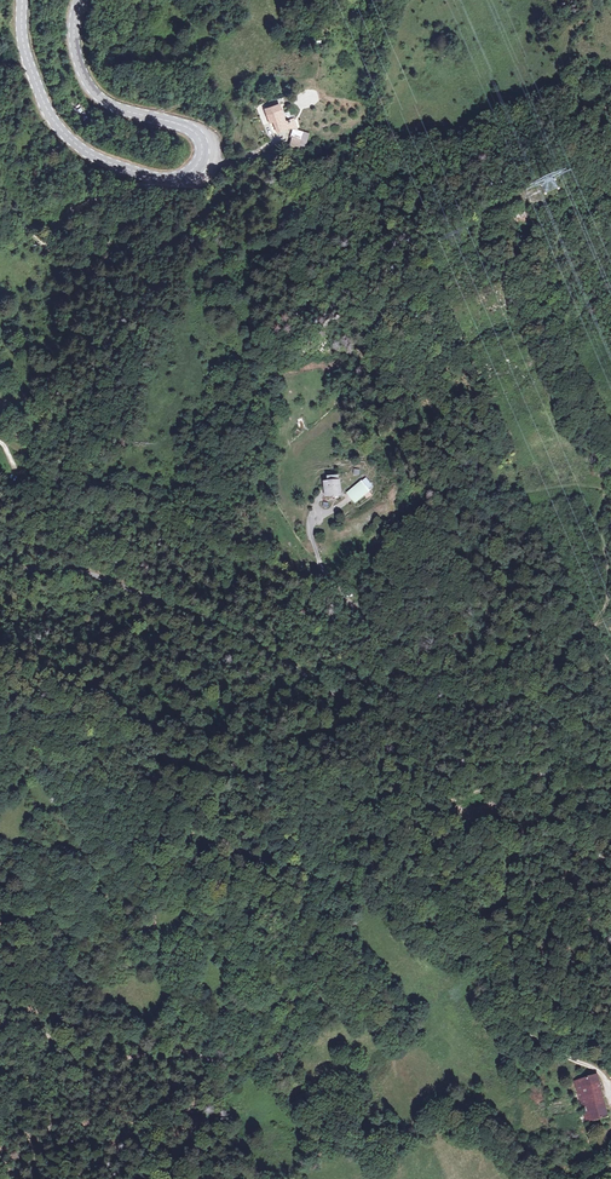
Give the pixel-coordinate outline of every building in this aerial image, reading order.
[(264,106),(266,111),(268,119),(275,117),(278,127),(290,124),(287,132),(298,138),(303,138),(306,131),(294,126),(292,117),(283,119),(280,107),(278,102),(264,106)] [(82,117),(88,112),(86,109),(83,111),(78,105),(75,108),(82,117)] [(325,500),(343,498),(341,482),(339,482),(338,477),(327,479),(327,483),(323,483),(325,500)] [(362,482),(346,494),(354,504),(373,490),(370,487),(373,485),(366,478),(362,482)] [(601,1075),(576,1079),(584,1121),(606,1116),(601,1075)]
